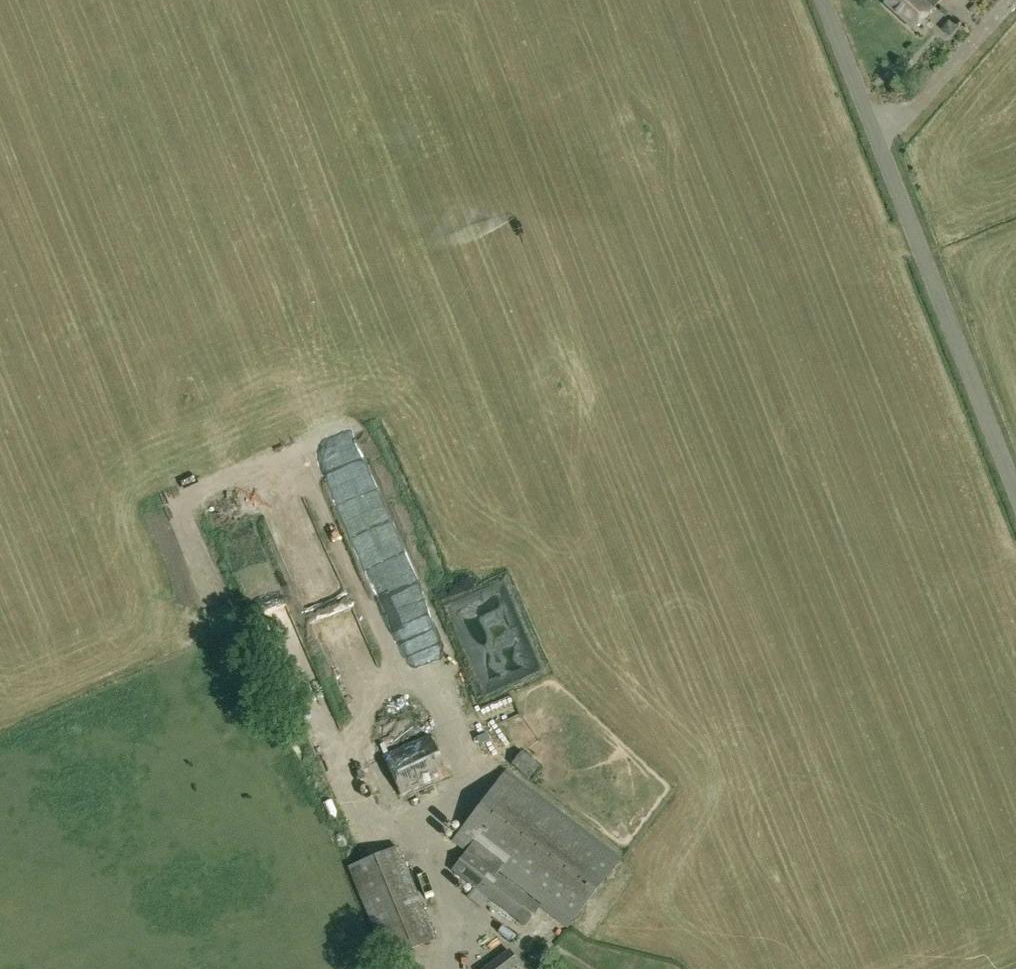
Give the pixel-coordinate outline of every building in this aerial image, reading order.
[(944,0),(890,0),(886,5),(915,32),(944,0)] [(491,735),(486,759),(504,763),(506,753),(512,754),(514,740),(491,735)] [(443,780),(448,777),(431,737),(384,757),(401,796),(442,778),(443,780)] [(570,925),(619,861),(504,773),(456,837),(505,875),(503,878),(468,851),(453,870),(476,888),(469,897),(481,906),(488,897),(525,925),(542,903),(570,925)] [(387,960),(408,951),(435,940),(397,847),(349,867),(387,960)] [(520,964),(511,951),(485,968),(513,968),(520,964)]
